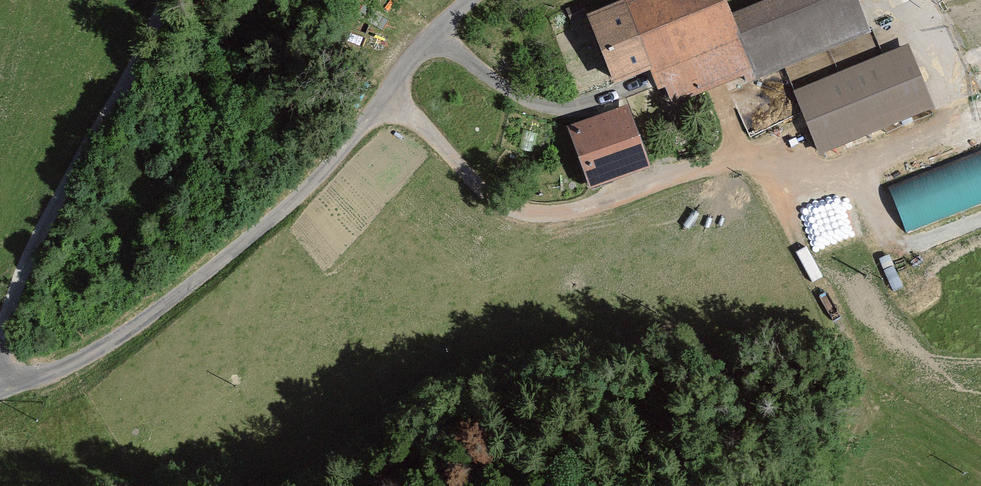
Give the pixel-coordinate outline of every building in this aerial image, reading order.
[(649,78),(662,111),(854,34),(841,0),(776,0),(724,21),(716,0),(645,0),(593,21),(620,89),(649,78)] [(891,54),(777,100),(804,165),(917,119),(891,54)] [(618,111),(555,135),(578,196),(641,172),(618,111)] [(879,193),(901,242),(980,207),(980,148),(879,193)] [(861,238),(854,193),(803,201),(810,246),(861,238)]
